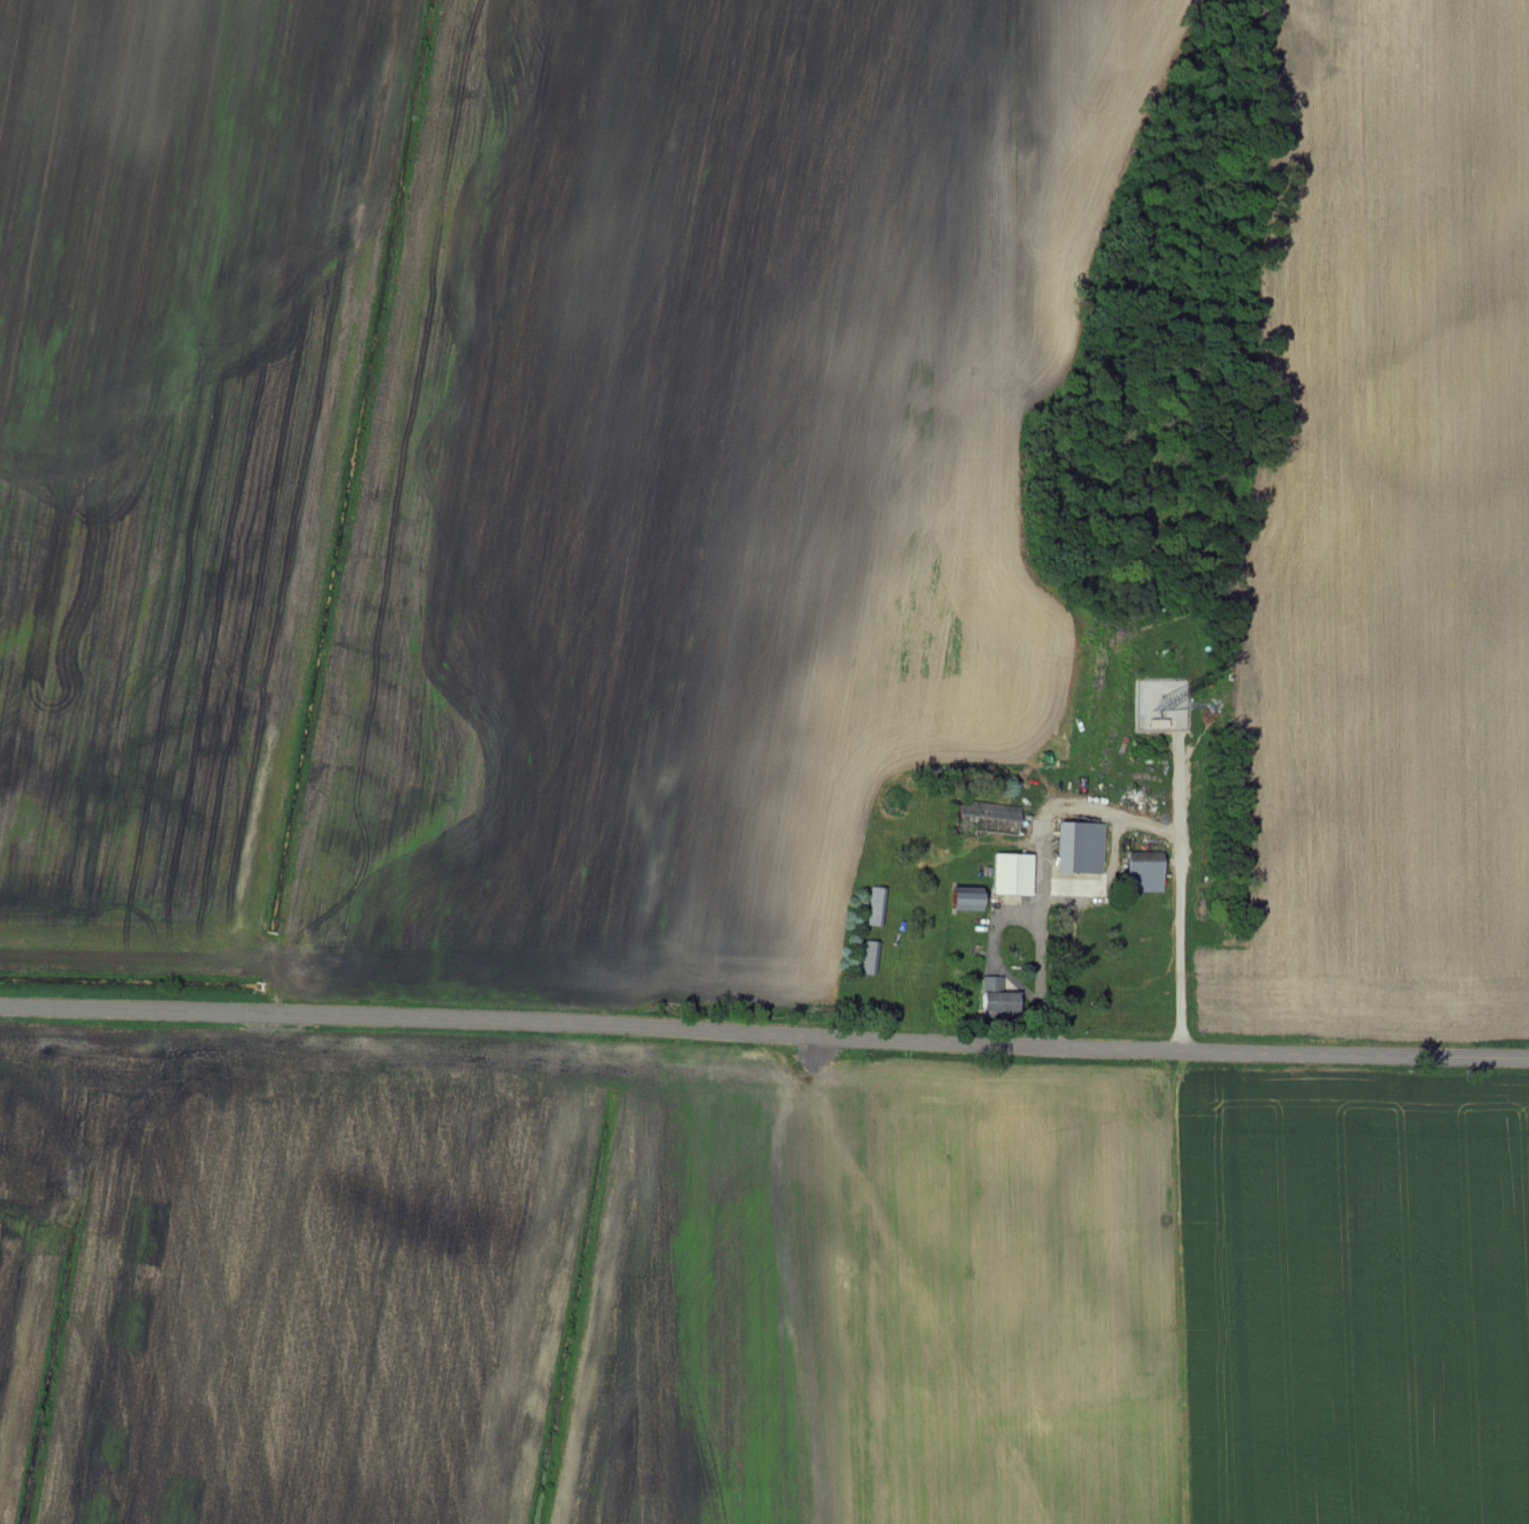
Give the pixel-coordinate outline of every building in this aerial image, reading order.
[(1020,806),(958,799),(954,835),(975,837),(976,831),(1017,836),(1020,806)] [(1056,874),(1101,875),(1102,822),(1058,821),(1056,874)] [(1162,891),(1162,851),(1126,851),(1126,891),(1162,891)] [(1031,853),(992,853),(992,895),(1031,895),(1031,853)] [(951,909),(980,909),(980,888),(951,888),(951,909)]
